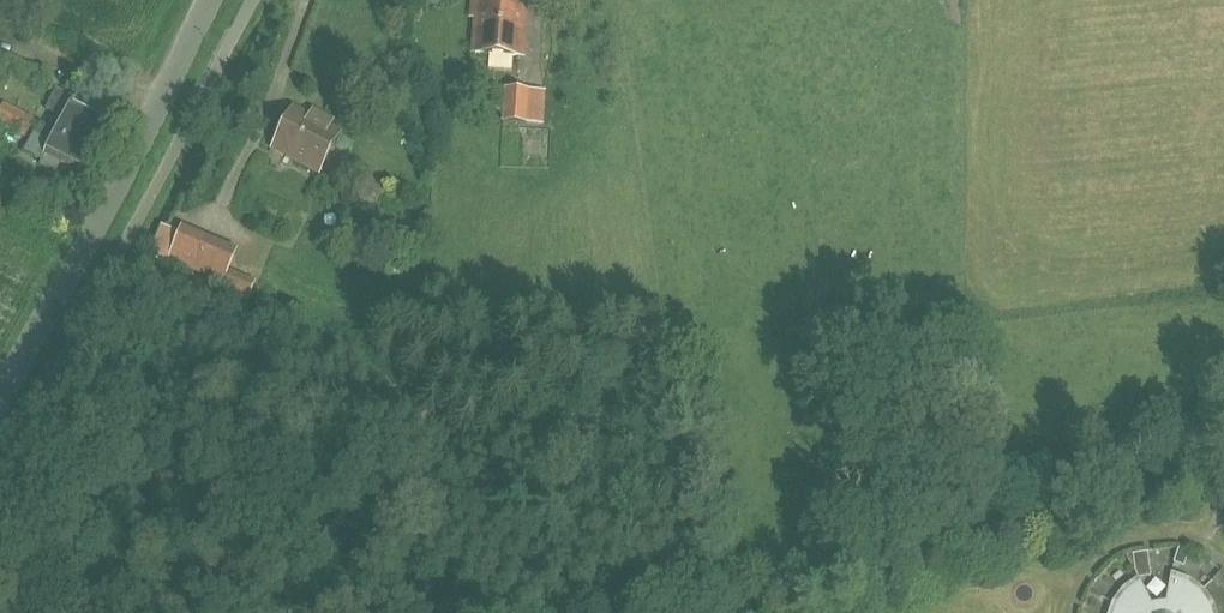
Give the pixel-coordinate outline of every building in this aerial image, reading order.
[(524,3),(491,0),(471,0),(470,17),(478,17),(475,51),(520,54),(524,3)] [(59,129),(97,149),(111,121),(89,109),(94,99),(78,91),(76,96),(58,86),(49,104),(67,113),(59,129)] [(529,100),(529,90),(505,88),(503,122),(527,124),(528,112),(539,113),(539,101),(529,100)] [(19,111),(3,103),(0,109),(0,126),(9,131),(19,111)] [(320,171),(332,147),(340,131),(320,121),(323,114),(313,109),(310,115),(294,107),(273,147),(320,171)] [(19,111),(9,131),(24,139),(34,120),(19,111)] [(85,171),(97,149),(59,129),(52,142),(33,133),(23,153),(42,163),(40,166),(55,174),(63,159),(85,171)] [(161,226),(148,256),(221,284),(219,290),(247,301),(255,281),(229,271),(237,249),(181,227),(178,234),(161,226)] [(1178,547),(1173,562),(1184,565),(1188,550),(1178,547)] [(1147,552),(1132,554),(1135,571),(1149,569),(1147,552)] [(1209,605),(1200,592),(1187,582),(1170,576),(1166,601),(1151,603),(1140,581),(1125,591),(1115,604),(1112,612),(1212,612),(1209,605)]
